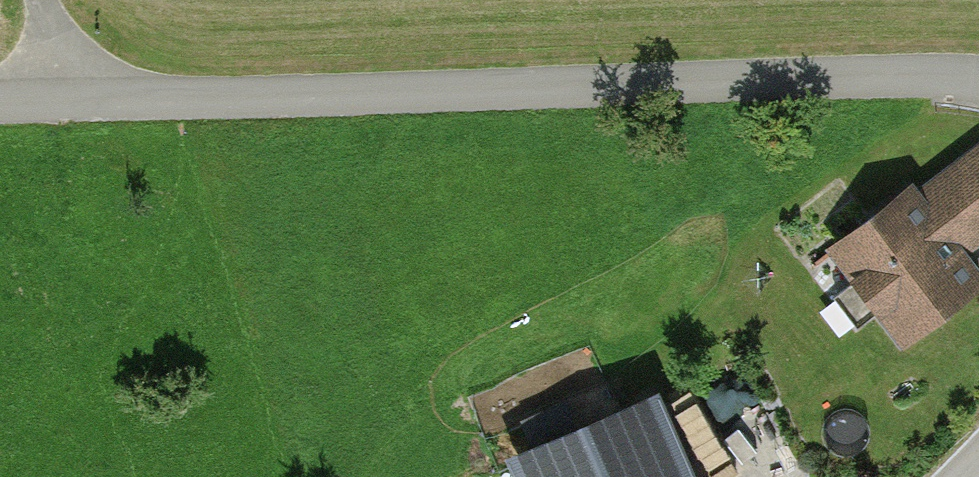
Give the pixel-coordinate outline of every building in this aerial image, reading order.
[(834,252),(904,345),(978,288),(978,266),(971,255),(978,249),(978,142),(834,252)] [(660,394),(510,457),(519,476),(696,476),(660,394)]
